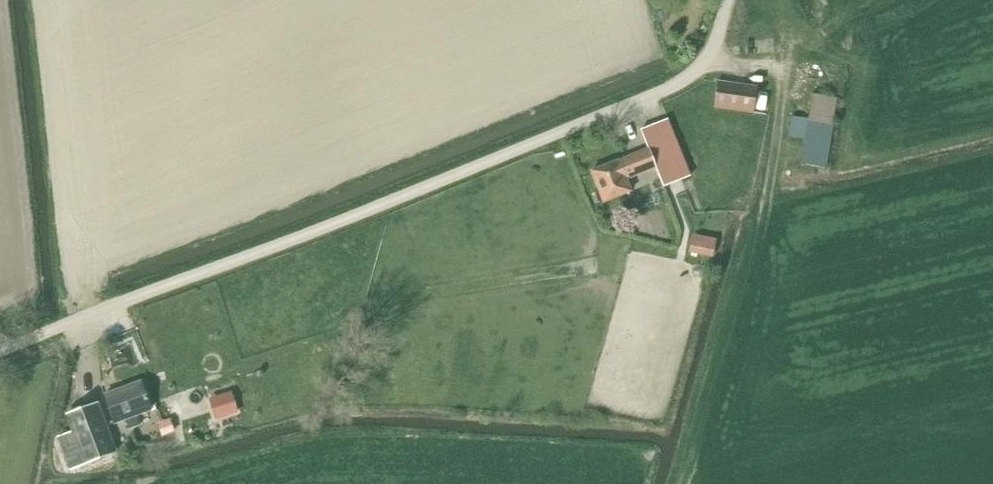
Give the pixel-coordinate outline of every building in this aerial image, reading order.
[(658,13),(660,22),(668,20),(665,11),(658,13)] [(713,108),(754,115),(758,86),(718,81),(713,108)] [(813,94),(801,164),(825,169),(837,99),(813,94)] [(664,187),(690,177),(668,120),(641,131),(648,149),(592,172),(604,203),(631,192),(626,179),(656,168),(664,187)] [(689,253),(713,258),(716,240),(693,235),(689,253)] [(115,370),(146,359),(136,332),(105,342),(115,370)] [(126,419),(130,429),(141,425),(137,415),(152,410),(141,383),(105,396),(115,423),(126,419)] [(209,399),(216,421),(239,414),(232,392),(209,399)] [(118,453),(99,402),(65,415),(72,432),(57,437),(70,471),(118,453)] [(163,436),(173,433),(175,432),(171,420),(169,421),(158,425),(163,436)]
